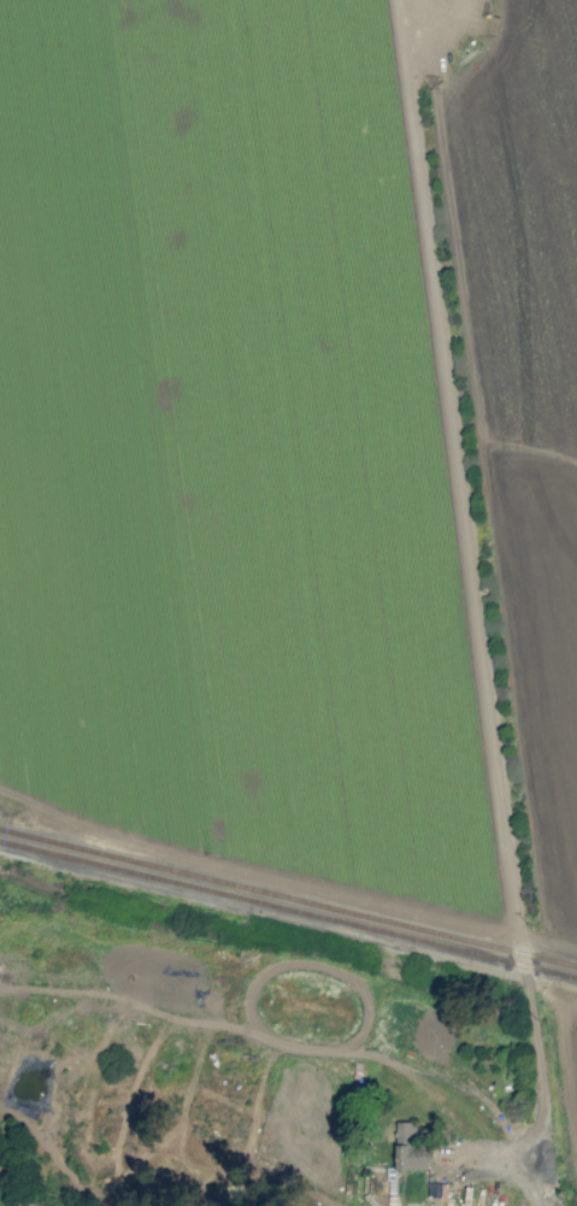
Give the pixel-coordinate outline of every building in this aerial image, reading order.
[(395,1123),(395,1140),(416,1139),(415,1122),(395,1123)] [(427,1170),(428,1148),(395,1148),(394,1169),(427,1170)] [(446,1199),(447,1184),(428,1183),(427,1198),(446,1199)]
